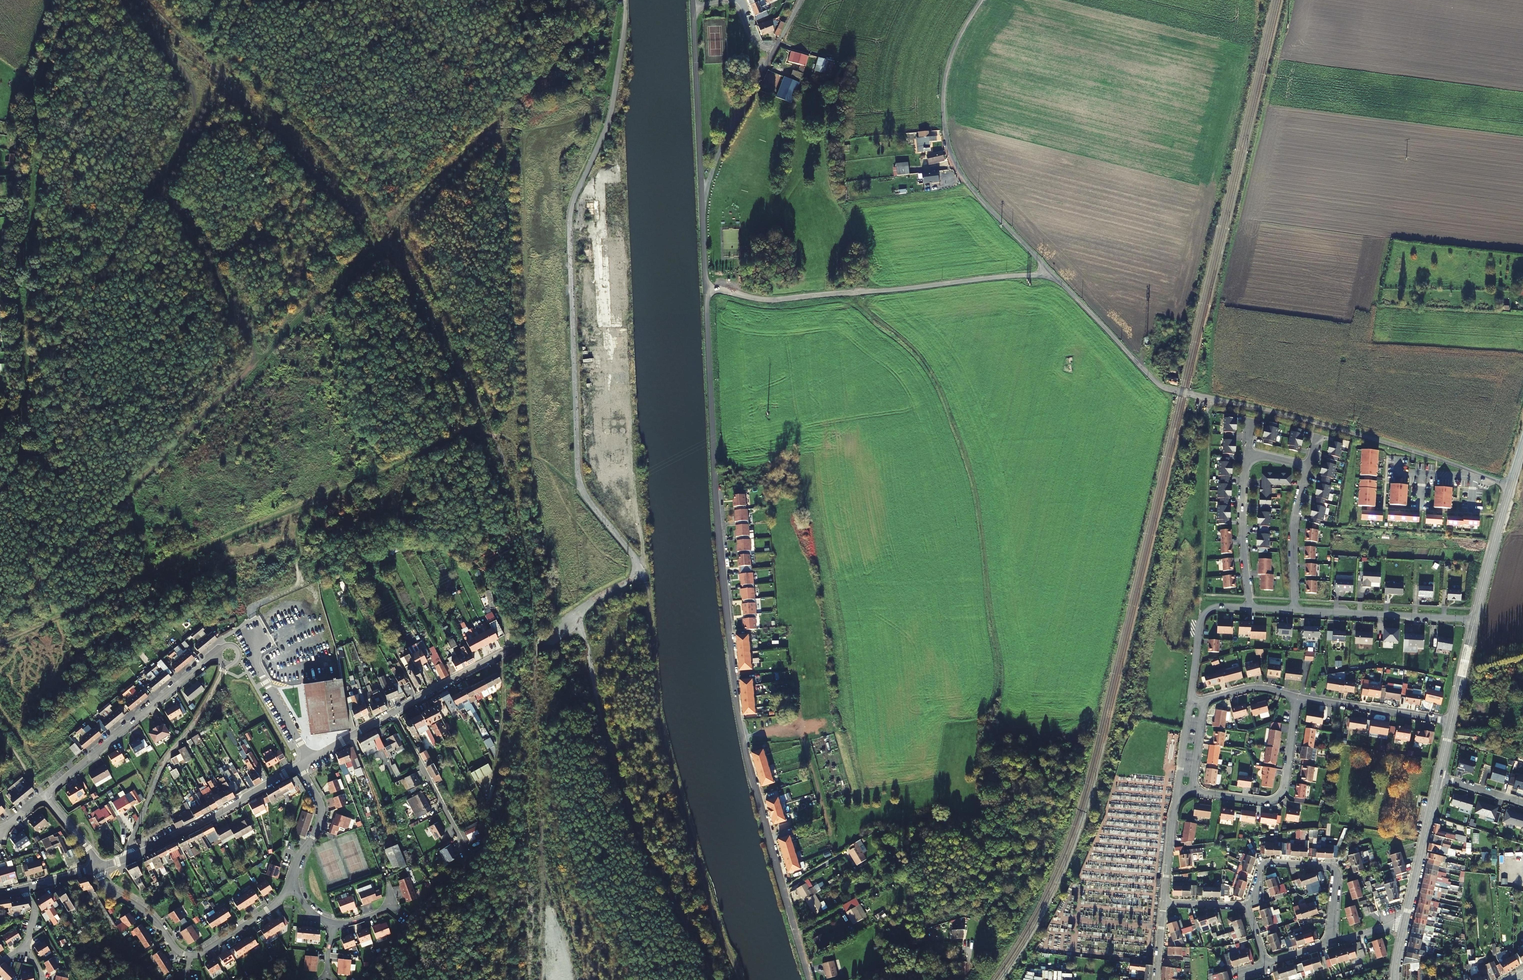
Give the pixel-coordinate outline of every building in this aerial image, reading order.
[(773,0),(774,0),(762,0),(749,6),(754,17),(762,13),(760,8),(764,6),(765,4),(773,0)] [(762,13),(754,17),(753,17),(755,20),(765,16),(764,12),(762,13)] [(755,26),(760,37),(762,36),(762,35),(774,30),(771,22),(775,20),(774,19),(755,26)] [(779,36),(785,23),(781,21),(775,34),(779,36)] [(792,69),(790,78),(785,76),(783,76),(799,83),(801,77),(802,76),(803,76),(808,55),(791,50),(789,61),(800,63),(798,70),(792,69)] [(827,60),(819,58),(816,70),(820,72),(824,73),(825,70),(831,72),(834,61),(830,60),(830,59),(828,59),(827,60)] [(783,76),(776,96),(792,102),(799,83),(783,76)] [(917,153),(931,152),(930,142),(937,142),(936,137),(929,138),(929,131),(918,132),(919,139),(916,139),(917,153)] [(943,152),(933,155),(934,162),(945,159),(943,152)] [(7,161),(4,161),(4,166),(13,165),(12,154),(7,154),(7,161)] [(896,167),(897,174),(909,173),(908,166),(896,167)] [(939,171),(923,173),(925,184),(933,183),(933,184),(941,182),(939,171)] [(1178,379),(1167,376),(1166,382),(1176,385),(1178,379)] [(1219,520),(1219,524),(1228,524),(1228,520),(1229,520),(1229,515),(1230,515),(1231,512),(1230,512),(1230,506),(1228,506),(1229,499),(1230,499),(1230,493),(1231,493),(1231,490),(1230,490),(1231,485),(1229,484),(1230,476),(1231,476),(1231,471),(1232,471),(1232,468),(1231,468),(1232,462),(1230,462),(1230,458),(1233,458),(1233,454),(1234,454),(1235,449),(1236,449),(1236,446),(1235,446),(1235,440),(1234,440),(1234,432),(1235,433),(1235,427),(1236,427),(1237,424),(1236,424),(1236,418),(1235,418),(1235,414),(1226,414),(1226,418),(1224,418),(1224,432),(1225,432),(1225,440),(1223,440),(1223,454),(1224,454),(1224,458),(1222,458),(1222,462),(1219,462),(1219,476),(1221,476),(1221,484),(1218,484),(1218,498),(1220,498),(1220,506),(1217,506),(1217,520),(1219,520)] [(1264,444),(1272,446),(1273,442),(1276,443),(1279,429),(1276,428),(1277,424),(1269,422),(1268,426),(1267,426),(1266,431),(1265,431),(1264,434),(1265,435),(1263,440),(1265,440),(1264,444)] [(1289,450),(1298,452),(1299,448),(1300,448),(1301,443),(1302,443),(1303,440),(1302,440),(1303,434),(1302,434),(1303,430),(1294,428),(1293,432),(1291,432),(1288,445),(1290,446),(1289,450)] [(1342,439),(1334,437),(1333,441),(1332,441),(1330,446),(1329,446),(1329,450),(1330,450),(1328,455),(1330,455),(1329,459),(1326,458),(1325,462),(1324,462),(1323,467),(1322,467),(1321,470),(1322,471),(1321,476),(1322,476),(1320,484),(1319,484),(1318,489),(1317,488),(1316,492),(1317,492),(1316,497),(1317,497),(1315,505),(1314,505),(1313,510),(1312,510),(1311,513),(1312,513),(1311,518),(1312,519),(1311,523),(1320,525),(1321,521),(1323,521),(1326,507),(1324,507),(1326,500),(1328,500),(1331,486),(1329,486),(1331,478),(1333,479),(1336,465),(1334,464),(1335,461),(1337,461),(1338,457),(1340,458),(1343,444),(1341,444),(1342,439)] [(1379,451),(1362,449),(1361,475),(1366,475),(1372,476),(1377,476),(1379,451)] [(1272,473),(1268,473),(1268,474),(1263,474),(1263,479),(1262,479),(1261,488),(1260,488),(1260,492),(1261,492),(1261,496),(1261,497),(1260,497),(1259,504),(1261,504),(1260,512),(1259,512),(1259,517),(1258,517),(1258,521),(1259,521),(1258,526),(1260,526),(1259,534),(1258,534),(1258,539),(1257,539),(1257,543),(1258,543),(1258,548),(1259,548),(1259,552),(1267,553),(1268,548),(1269,548),(1270,534),(1268,534),(1268,527),(1270,527),(1271,513),(1269,513),(1269,505),(1271,505),(1271,498),(1270,498),(1270,494),(1271,494),(1272,488),(1270,488),(1270,484),(1291,485),(1291,481),(1290,481),(1290,475),(1286,475),(1286,473),(1281,473),(1281,474),(1272,474),(1272,473)] [(1365,480),(1360,480),(1358,506),(1368,506),(1375,507),(1376,481),(1371,481),(1365,480)] [(1390,505),(1406,506),(1407,485),(1391,484),(1391,493),(1389,493),(1389,497),(1390,497),(1390,505)] [(1453,497),(1452,497),(1452,488),(1436,487),(1435,508),(1451,509),(1451,501),(1453,501),(1453,497)] [(733,506),(735,506),(735,507),(746,506),(745,493),(734,494),(734,501),(733,501),(733,506)] [(1382,521),(1383,512),(1374,512),(1368,511),(1362,511),(1361,519),(1382,521)] [(1419,522),(1419,514),(1388,512),(1388,520),(1419,522)] [(1442,525),(1442,517),(1426,516),(1425,524),(1442,525)] [(1463,525),(1464,518),(1447,517),(1447,525),(1463,526),(1463,525)] [(1463,525),(1480,526),(1480,518),(1464,517),(1464,518),(1463,525)] [(738,540),(750,539),(749,529),(737,530),(736,531),(736,536),(738,536),(738,540)] [(1318,530),(1306,529),(1305,534),(1306,534),(1305,541),(1317,542),(1318,530)] [(1221,542),(1232,542),(1231,536),(1231,530),(1221,530),(1221,542)] [(749,551),(751,551),(750,540),(738,541),(738,546),(737,547),(738,551),(739,551),(739,552),(749,551)] [(1232,547),(1232,542),(1221,542),(1222,554),(1231,553),(1231,547),(1232,547)] [(1314,559),(1315,547),(1305,547),(1304,552),(1305,552),(1305,559),(1314,559)] [(1233,558),(1223,559),(1224,571),(1233,570),(1233,564),(1233,558)] [(1261,574),(1271,575),(1271,559),(1263,559),(1259,559),(1259,563),(1259,566),(1258,574),(1261,574)] [(1316,564),(1306,564),(1305,569),(1306,569),(1306,576),(1316,576),(1316,564)] [(1380,583),(1381,572),(1363,571),(1362,587),(1371,587),(1371,582),(1380,583)] [(740,578),(741,578),(742,585),(754,584),(753,574),(740,575),(740,578)] [(1273,590),(1273,575),(1271,575),(1261,574),(1261,582),(1261,585),(1261,589),(1264,589),(1264,590),(1273,590)] [(1236,581),(1235,575),(1223,576),(1224,588),(1236,587),(1235,581),(1236,581)] [(1353,581),(1336,580),(1335,592),(1339,592),(1339,591),(1343,591),(1343,590),(1346,590),(1346,591),(1353,591),(1353,581)] [(1316,593),(1316,581),(1306,581),(1306,586),(1306,593),(1316,593)] [(1403,584),(1385,583),(1384,595),(1388,595),(1389,594),(1403,595),(1403,584)] [(743,595),(755,594),(754,585),(742,586),(743,589),(741,589),(742,594),(743,595)] [(1419,586),(1418,598),(1424,598),(1424,597),(1433,598),(1433,587),(1419,586)] [(1462,591),(1448,590),(1447,600),(1461,601),(1462,591)] [(487,595),(490,607),(495,606),(491,594),(487,595)] [(745,615),(757,614),(756,599),(744,600),(744,604),(742,604),(743,608),(744,608),(744,615),(745,615)] [(486,614),(488,619),(487,619),(489,623),(492,627),(497,637),(503,634),(503,632),(497,621),(492,610),(486,614)] [(756,618),(757,618),(757,614),(745,615),(745,619),(744,619),(744,624),(746,624),(746,630),(757,629),(756,618)] [(486,631),(491,641),(497,637),(492,627),(488,629),(484,621),(481,623),(483,626),(486,631)] [(1233,633),(1233,622),(1225,621),(1225,622),(1222,621),(1218,621),(1218,624),(1217,633),(1233,633)] [(1251,634),(1251,626),(1251,622),(1246,622),(1245,622),(1239,622),(1239,633),(1251,634)] [(1284,623),(1279,623),(1278,635),(1292,636),(1293,624),(1284,624),(1284,623)] [(491,641),(486,631),(482,632),(478,625),(474,627),(476,630),(479,634),(484,645),(491,641)] [(1251,626),(1251,634),(1250,638),(1266,639),(1266,630),(1266,627),(1262,626),(1262,627),(1259,627),(1259,626),(1251,626)] [(1320,638),(1321,627),(1314,626),(1314,628),(1310,627),(1304,627),(1304,637),(1320,638)] [(472,638),(478,648),(484,645),(479,634),(476,636),(472,628),(468,630),(470,634),(472,638)] [(1338,629),(1333,629),(1332,641),(1336,641),(1337,642),(1338,642),(1339,642),(1345,642),(1346,632),(1338,632),(1338,629)] [(1398,643),(1399,630),(1384,629),(1383,642),(1398,643)] [(1355,644),(1372,645),(1373,633),(1360,632),(1360,631),(1355,631),(1355,644)] [(208,635),(207,633),(202,637),(208,645),(216,639),(210,632),(208,635)] [(478,648),(472,638),(469,640),(465,632),(462,634),(472,652),(478,648)] [(1418,647),(1424,648),(1424,636),(1419,635),(1418,636),(1414,636),(1414,634),(1408,634),(1408,646),(1417,647),(1418,647)] [(196,642),(197,644),(194,646),(200,652),(208,645),(202,637),(196,642)] [(462,668),(474,661),(461,638),(458,640),(461,646),(459,647),(464,657),(463,658),(461,655),(457,657),(462,668)] [(1439,638),(1437,649),(1452,651),(1454,640),(1448,640),(1447,640),(1445,640),(1445,639),(1439,638)] [(1219,652),(1219,640),(1209,640),(1209,645),(1209,652),(1219,652)] [(409,657),(403,646),(399,648),(400,651),(403,650),(405,656),(403,657),(407,665),(404,667),(407,672),(406,672),(414,686),(420,683),(420,682),(422,680),(416,668),(409,657)] [(430,659),(424,648),(420,651),(426,661),(430,659)] [(457,657),(452,648),(450,649),(452,655),(447,659),(449,662),(447,663),(453,673),(462,668),(457,657)] [(426,661),(420,651),(409,657),(416,668),(426,661)] [(185,665),(193,658),(187,652),(185,653),(184,652),(178,657),(185,665)] [(1313,661),(1315,653),(1309,652),(1306,652),(1305,661),(1313,661)] [(173,662),(174,663),(171,666),(177,672),(185,665),(178,657),(173,662)] [(1212,666),(1219,663),(1217,658),(1210,661),(1212,666)] [(1269,664),(1268,664),(1267,677),(1273,678),(1273,677),(1279,678),(1281,666),(1280,666),(1280,664),(1280,663),(1280,662),(1276,662),(1275,660),(1270,659),(1269,664)] [(1246,674),(1260,674),(1257,662),(1244,666),(1246,674)] [(448,676),(441,663),(434,667),(441,680),(448,676)] [(1242,678),(1239,667),(1225,670),(1225,669),(1220,670),(1221,672),(1223,681),(1224,682),(1242,678)] [(1300,681),(1302,671),(1286,669),(1284,679),(1300,681)] [(162,685),(170,678),(164,671),(162,673),(161,672),(155,677),(162,685)] [(500,680),(496,672),(482,680),(486,688),(488,688),(490,693),(495,690),(496,688),(493,684),(500,680)] [(1211,684),(1223,681),(1221,672),(1203,676),(1206,687),(1211,685),(1211,684)] [(375,683),(371,674),(366,676),(369,685),(371,690),(375,689),(373,684),(375,683)] [(395,679),(399,686),(407,682),(403,675),(395,679)] [(148,685),(154,691),(162,685),(155,677),(150,681),(150,683),(148,685)] [(348,730),(342,688),(341,679),(340,679),(303,685),(310,735),(327,732),(344,730),(348,730)] [(1345,682),(1328,679),(1326,690),(1339,692),(1339,693),(1343,693),(1345,682)] [(484,696),(482,691),(486,688),(482,680),(476,683),(480,691),(479,692),(482,698),(483,697),(484,696)] [(204,689),(198,681),(184,693),(190,700),(204,689)] [(1354,693),(1355,683),(1345,682),(1343,693),(1348,694),(1348,692),(1354,693)] [(1381,698),(1383,687),(1379,686),(1379,684),(1378,683),(1373,682),(1372,683),(1371,685),(1370,685),(1364,684),(1363,687),(1362,695),(1368,696),(1381,698)] [(478,700),(476,694),(479,692),(480,691),(476,683),(470,686),(475,695),(474,695),(477,701),(478,700)] [(372,692),(371,690),(369,685),(366,686),(369,695),(367,696),(365,697),(366,699),(371,698),(374,705),(370,706),(373,716),(380,713),(376,703),(374,697),(372,692)] [(1396,685),(1395,689),(1388,688),(1386,699),(1397,701),(1401,702),(1402,696),(1403,686),(1396,685)] [(475,695),(470,686),(464,689),(469,698),(470,697),(474,695),(475,695)] [(399,697),(395,687),(384,691),(388,701),(399,697)] [(380,702),(376,703),(380,713),(386,710),(386,709),(390,707),(388,701),(384,691),(382,688),(379,690),(378,689),(372,692),(374,697),(378,696),(380,702)] [(469,698),(464,689),(457,693),(462,701),(461,702),(464,707),(465,707),(466,706),(463,701),(468,699),(471,704),(472,703),(473,703),(470,697),(469,698)] [(1413,705),(1421,706),(1423,692),(1409,690),(1409,694),(1408,699),(1407,698),(1406,703),(1413,704),(1413,705)] [(1443,706),(1445,694),(1429,690),(1427,701),(1433,703),(1433,702),(1435,702),(1435,703),(1439,704),(1438,705),(1443,706)] [(139,693),(138,692),(132,696),(139,704),(146,697),(141,691),(139,693)] [(447,691),(439,695),(443,701),(444,700),(449,711),(453,709),(457,715),(460,714),(447,691)] [(355,695),(355,692),(352,693),(353,696),(361,717),(367,714),(363,704),(361,705),(357,694),(355,695)] [(462,701),(457,693),(451,696),(459,711),(460,710),(458,704),(461,702),(462,701)] [(442,704),(441,702),(443,701),(439,695),(431,699),(435,707),(437,711),(440,709),(439,706),(442,704)] [(127,701),(128,702),(126,703),(131,710),(139,704),(132,696),(127,701)] [(351,711),(354,720),(361,717),(353,696),(350,697),(354,709),(351,711)] [(1268,712),(1265,702),(1250,706),(1252,716),(1268,712)] [(182,713),(177,704),(165,711),(170,720),(182,713)] [(1236,708),(1236,707),(1231,709),(1234,719),(1243,717),(1243,716),(1247,714),(1244,706),(1236,708)] [(437,711),(435,707),(428,710),(441,735),(443,734),(442,733),(444,732),(438,721),(438,722),(436,719),(440,717),(437,711)] [(116,712),(115,711),(109,716),(115,723),(123,716),(118,710),(116,712)] [(441,735),(428,710),(421,714),(426,723),(427,724),(431,722),(432,725),(431,725),(436,736),(438,735),(439,736),(441,735)] [(1212,726),(1224,728),(1226,711),(1216,710),(1214,722),(1212,722),(1212,726)] [(1320,713),(1308,711),(1306,722),(1323,724),(1324,712),(1320,712),(1320,713)] [(410,720),(415,729),(423,724),(426,723),(421,714),(410,720)] [(412,732),(415,738),(418,736),(415,729),(410,720),(408,715),(402,718),(410,733),(412,732)] [(115,723),(109,716),(104,720),(104,722),(102,724),(107,730),(115,723)] [(1366,732),(1368,720),(1364,720),(1351,718),(1351,720),(1349,728),(1349,729),(1366,732)] [(1281,723),(1273,722),(1271,722),(1268,747),(1279,748),(1280,744),(1279,744),(1281,731),(1280,731),(1281,723)] [(1388,736),(1390,724),(1386,723),(1386,724),(1372,722),(1370,733),(1388,736)] [(427,731),(431,740),(434,738),(430,730),(427,724),(426,723),(423,724),(427,731)] [(169,734),(164,724),(159,727),(158,726),(153,729),(154,730),(149,733),(154,743),(169,734)] [(1410,742),(1413,727),(1405,726),(1404,729),(1402,729),(1402,728),(1397,727),(1395,739),(1410,742)] [(1315,730),(1306,728),(1303,747),(1313,748),(1315,730)] [(93,732),(92,730),(86,735),(92,742),(100,736),(95,730),(93,732)] [(375,745),(373,740),(379,736),(376,730),(357,740),(364,752),(375,745)] [(74,731),(69,735),(72,739),(77,735),(74,731)] [(1219,746),(1222,746),(1224,733),(1214,731),(1213,736),(1214,736),(1213,745),(1219,746)] [(396,777),(402,774),(389,749),(389,748),(394,746),(396,750),(403,746),(396,732),(389,735),(390,738),(382,743),(391,766),(396,777)] [(1430,744),(1431,733),(1425,732),(1424,734),(1417,733),(1416,743),(1430,745),(1430,744)] [(192,738),(196,744),(202,741),(198,734),(192,738)] [(81,740),(82,741),(79,743),(84,749),(92,742),(86,735),(81,740)] [(483,741),(488,749),(494,745),(490,737),(483,741)] [(135,740),(129,744),(134,753),(144,748),(139,738),(135,740)] [(74,744),(70,747),(71,750),(73,753),(76,756),(81,751),(78,749),(76,746),(74,744)] [(251,764),(254,769),(258,766),(250,751),(248,752),(243,744),(240,746),(246,757),(251,764)] [(1208,757),(1207,763),(1209,763),(1216,764),(1217,764),(1217,763),(1217,759),(1219,746),(1213,745),(1209,745),(1208,754),(1209,754),(1209,755),(1209,756),(1208,757)] [(1277,753),(1278,753),(1279,748),(1268,747),(1267,746),(1265,763),(1276,764),(1277,753)] [(345,747),(341,750),(346,763),(351,761),(346,750),(345,747)] [(1311,761),(1313,748),(1303,747),(1302,747),(1300,759),(1303,759),(1310,761),(1311,761)] [(351,761),(354,770),(357,768),(355,761),(353,762),(353,760),(356,759),(352,748),(346,750),(351,761)] [(124,758),(119,749),(108,755),(113,764),(124,758)] [(286,759),(280,750),(273,754),(278,762),(286,759)] [(341,750),(335,753),(341,770),(347,768),(346,763),(341,750)] [(754,758),(765,755),(763,750),(752,753),(754,758)] [(274,764),(275,764),(278,762),(273,754),(265,759),(269,767),(274,764)] [(756,764),(767,761),(766,758),(765,755),(754,758),(756,764)] [(1470,761),(1460,758),(1457,770),(1463,772),(1464,771),(1473,774),(1477,758),(1471,756),(1470,761)] [(179,759),(178,757),(173,760),(176,766),(181,763),(179,759)] [(246,757),(242,759),(247,766),(251,764),(246,757)] [(758,770),(769,767),(767,761),(756,764),(758,770)] [(432,776),(434,781),(435,783),(442,779),(433,763),(427,767),(432,776)] [(1216,769),(1216,764),(1209,763),(1208,768),(1206,768),(1206,771),(1205,771),(1205,775),(1204,783),(1215,784),(1215,783),(1217,784),(1219,783),(1220,774),(1216,774),(1217,769),(1216,769)] [(110,774),(104,764),(97,769),(97,770),(95,770),(88,774),(94,784),(110,774)] [(254,769),(251,764),(247,766),(250,772),(243,778),(249,788),(261,781),(254,769)] [(473,782),(491,772),(486,764),(478,768),(469,773),(473,782)] [(1301,781),(1312,782),(1314,767),(1309,767),(1302,765),(1301,770),(1302,770),(1301,781)] [(179,773),(176,766),(169,769),(173,776),(179,773)] [(1276,772),(1276,768),(1263,766),(1263,770),(1264,771),(1264,774),(1262,776),(1262,778),(1263,780),(1262,786),(1272,787),(1274,772),(1276,772)] [(221,773),(233,795),(239,791),(233,780),(229,774),(226,776),(221,767),(218,768),(221,773)] [(759,776),(770,772),(769,767),(758,770),(759,776)] [(1503,783),(1507,771),(1494,767),(1490,779),(1503,783)] [(761,781),(772,778),(770,772),(759,776),(761,781)] [(228,800),(234,796),(233,795),(221,773),(217,776),(225,790),(223,792),(228,800)] [(409,788),(420,784),(415,773),(404,777),(409,788)] [(304,790),(300,781),(296,775),(277,786),(281,793),(286,803),(290,800),(287,795),(291,794),(290,793),(299,788),(301,792),(304,790)] [(1250,787),(1252,776),(1248,775),(1247,777),(1238,775),(1237,786),(1243,787),(1243,786),(1250,787)] [(1517,775),(1513,788),(1517,790),(1517,789),(1522,790),(1522,776),(1517,775)] [(21,776),(12,783),(14,786),(23,779),(21,776)] [(763,786),(774,783),(772,778),(761,781),(763,786)] [(340,790),(336,779),(328,782),(330,789),(329,790),(330,793),(340,790)] [(19,793),(24,799),(33,791),(25,781),(21,784),(25,789),(19,793)] [(833,782),(823,785),(826,795),(836,792),(833,782)] [(85,792),(79,784),(72,788),(72,789),(65,793),(70,801),(85,792)] [(1294,798),(1304,799),(1306,785),(1296,784),(1294,798)] [(265,802),(281,793),(277,786),(265,793),(266,794),(262,796),(265,802)] [(451,796),(445,786),(439,790),(444,800),(451,796)] [(212,794),(208,787),(205,788),(209,796),(205,798),(206,800),(211,809),(217,805),(212,794)] [(223,792),(222,790),(217,793),(222,803),(228,800),(223,792)] [(211,809),(206,800),(204,801),(199,791),(196,793),(201,803),(206,812),(211,809)] [(412,802),(421,819),(434,813),(423,792),(422,792),(410,798),(412,802)] [(6,796),(15,806),(24,799),(19,793),(14,798),(10,793),(6,796)] [(144,799),(140,793),(131,798),(128,793),(125,794),(131,805),(136,803),(136,804),(144,799)] [(217,805),(222,803),(217,793),(214,795),(213,794),(212,794),(217,805)] [(131,805),(125,794),(113,802),(115,806),(119,814),(126,810),(126,808),(131,805)] [(346,805),(342,794),(333,798),(336,804),(334,805),(336,809),(346,805)] [(194,795),(191,796),(201,815),(206,812),(201,803),(199,804),(194,795)] [(1471,811),(1474,800),(1467,798),(1466,798),(1454,795),(1451,805),(1471,811)] [(194,818),(201,815),(191,796),(189,798),(190,800),(186,802),(190,809),(194,818)] [(262,803),(259,798),(256,799),(257,800),(249,804),(250,806),(253,814),(264,808),(262,804),(262,803)] [(768,807),(780,803),(778,798),(767,801),(768,807)] [(186,802),(185,800),(183,801),(186,809),(180,812),(177,814),(179,817),(173,820),(177,827),(184,824),(194,818),(190,809),(186,802)] [(113,802),(105,807),(108,812),(110,811),(109,809),(115,806),(113,802)] [(1497,824),(1501,813),(1496,812),(1498,808),(1492,806),(1491,807),(1486,806),(1487,804),(1478,802),(1475,813),(1494,819),(1493,822),(1497,824)] [(770,812),(782,809),(780,803),(768,807),(770,812)] [(1210,818),(1211,806),(1207,805),(1207,806),(1195,805),(1193,815),(1210,818)] [(110,811),(108,812),(105,807),(100,810),(106,820),(111,817),(111,819),(119,814),(115,806),(109,809),(110,811)] [(1219,819),(1232,820),(1234,810),(1225,809),(1226,808),(1221,807),(1219,819)] [(1292,809),(1287,808),(1285,820),(1298,822),(1299,810),(1292,809)] [(772,818),(784,815),(782,809),(770,812),(772,818)] [(106,820),(100,810),(88,818),(94,828),(102,825),(101,823),(106,820)] [(1256,812),(1241,810),(1240,820),(1254,822),(1256,812)] [(1522,830),(1522,816),(1514,813),(1513,814),(1512,814),(1512,812),(1507,810),(1503,822),(1522,827),(1521,829),(1522,830)] [(312,815),(302,811),(296,826),(307,831),(312,815)] [(1272,814),(1261,813),(1259,822),(1275,824),(1275,823),(1277,814),(1273,813),(1272,814)] [(47,822),(41,814),(33,821),(32,820),(29,823),(36,831),(47,822)] [(343,828),(347,817),(337,814),(334,821),(333,821),(332,824),(343,828)] [(774,825),(785,821),(784,815),(772,818),(774,825)] [(242,823),(247,832),(252,829),(246,819),(241,821),(242,823)] [(445,833),(439,822),(430,827),(436,839),(445,833)] [(1196,823),(1185,822),(1183,838),(1182,838),(1181,843),(1184,842),(1191,841),(1193,841),(1196,823)] [(200,829),(208,843),(210,842),(207,836),(211,834),(214,840),(219,837),(215,831),(211,823),(200,829)] [(241,839),(249,835),(247,832),(242,823),(230,829),(232,834),(235,838),(240,835),(241,839)] [(1452,840),(1460,842),(1467,844),(1467,838),(1457,835),(1457,836),(1441,831),(1443,825),(1434,823),(1431,835),(1452,840)] [(219,837),(220,840),(232,834),(230,829),(227,824),(215,831),(219,837)] [(474,832),(472,828),(469,830),(464,832),(469,843),(476,839),(474,836),(479,834),(477,830),(474,832)] [(200,829),(189,835),(192,841),(198,838),(204,849),(210,846),(208,843),(200,829)] [(29,841),(23,832),(20,834),(21,835),(17,838),(16,837),(11,840),(17,849),(29,841)] [(47,836),(39,840),(44,851),(56,846),(60,854),(65,853),(57,835),(51,838),(49,835),(47,836)] [(189,835),(183,838),(187,844),(192,841),(189,835)] [(1451,845),(1452,840),(1431,835),(1430,843),(1453,849),(1454,849),(1455,849),(1456,846),(1451,845)] [(781,845),(792,842),(790,836),(779,840),(781,845)] [(183,838),(178,840),(183,850),(187,849),(191,857),(194,855),(190,850),(187,844),(183,838)] [(176,841),(166,846),(172,857),(176,864),(180,872),(183,870),(174,850),(178,847),(176,841)] [(782,851),(794,847),(792,842),(781,845),(782,851)] [(454,848),(451,843),(440,850),(444,857),(445,856),(448,862),(459,856),(456,850),(455,851),(453,849),(454,848)] [(1261,843),(1260,853),(1264,853),(1265,846),(1274,846),(1274,843),(1261,843)] [(1452,856),(1454,849),(1453,849),(1430,843),(1428,851),(1434,852),(1452,856)] [(851,860),(850,860),(854,868),(864,862),(860,856),(856,849),(857,848),(857,847),(855,844),(847,849),(848,852),(847,853),(851,860)] [(160,857),(165,855),(166,859),(172,857),(166,846),(156,851),(160,857)] [(1274,846),(1265,846),(1264,853),(1264,855),(1273,855),(1274,846)] [(1281,855),(1282,847),(1274,846),(1273,855),(1281,856),(1281,855)] [(784,856),(795,853),(794,847),(782,851),(784,856)] [(1182,860),(1191,859),(1191,854),(1195,853),(1194,848),(1184,850),(1181,850),(1182,860)] [(1299,857),(1299,848),(1291,848),(1291,856),(1299,857)] [(1307,857),(1308,849),(1299,848),(1299,857),(1307,857)] [(1325,859),(1325,850),(1321,849),(1316,849),(1316,857),(1316,858),(1325,859)] [(405,865),(399,850),(387,855),(393,869),(405,865)] [(1333,858),(1333,850),(1325,850),(1325,859),(1333,859),(1333,858)] [(162,867),(161,865),(163,864),(160,857),(156,851),(146,856),(149,862),(155,860),(159,869),(162,867)] [(1241,862),(1245,863),(1247,856),(1248,854),(1242,852),(1241,854),(1243,855),(1242,858),(1240,857),(1239,860),(1241,862)] [(795,853),(784,856),(786,862),(797,859),(795,853)] [(1360,859),(1358,853),(1351,855),(1348,856),(1350,862),(1360,859)] [(1393,863),(1402,860),(1400,853),(1390,856),(1393,863)] [(1428,859),(1445,862),(1446,857),(1427,853),(1426,858),(1428,859)] [(78,863),(75,855),(67,858),(67,857),(63,858),(67,867),(78,863)] [(1253,866),(1256,858),(1247,856),(1245,863),(1253,866)] [(172,857),(166,859),(170,867),(176,864),(172,857)] [(787,868),(799,864),(797,859),(786,862),(787,868)] [(1352,868),(1362,865),(1360,859),(1350,862),(1352,868)] [(1427,864),(1439,866),(1440,864),(1444,865),(1443,867),(1447,868),(1448,863),(1447,863),(1445,862),(1428,859),(1427,864)] [(0,872),(0,884),(16,877),(12,867),(10,860),(4,861),(7,869),(0,872)] [(1394,869),(1404,866),(1402,860),(1393,863),(1394,869)] [(38,861),(22,867),(26,877),(42,871),(38,861)] [(128,865),(126,868),(140,887),(143,884),(139,876),(142,874),(136,861),(128,865)] [(1253,866),(1245,863),(1242,871),(1249,873),(1250,874),(1253,866)] [(280,867),(270,864),(266,875),(277,878),(278,875),(277,874),(280,867)] [(789,873),(800,870),(799,864),(787,868),(789,873)] [(1445,873),(1446,870),(1439,869),(1439,866),(1427,864),(1426,869),(1445,873)] [(1355,874),(1362,872),(1364,871),(1362,865),(1352,868),(1353,874),(1355,874)] [(1397,875),(1406,872),(1404,866),(1394,869),(1397,875)] [(1425,874),(1437,877),(1437,874),(1442,875),(1441,878),(1444,878),(1445,873),(1426,869),(1425,874)] [(1307,876),(1310,884),(1318,882),(1315,875),(1315,873),(1307,876)] [(1440,882),(1443,883),(1444,878),(1441,878),(1437,877),(1425,874),(1424,879),(1436,881),(1436,879),(1440,880),(1440,882)] [(1236,888),(1239,880),(1245,883),(1247,878),(1240,876),(1237,875),(1232,887),(1236,888)] [(1298,879),(1298,880),(1301,886),(1301,887),(1310,884),(1307,876),(1298,879)] [(96,899),(95,900),(98,904),(102,902),(97,894),(90,884),(86,877),(76,880),(83,890),(87,889),(93,899),(95,897),(96,899)] [(402,891),(413,887),(409,877),(399,880),(401,887),(400,888),(402,891)] [(1281,885),(1278,877),(1277,877),(1268,880),(1266,881),(1269,889),(1277,886),(1280,885),(1281,885)] [(75,880),(65,883),(69,891),(69,892),(74,890),(76,895),(80,893),(75,880)] [(272,889),(266,880),(256,886),(263,896),(266,894),(265,893),(272,889)] [(1222,889),(1221,897),(1226,897),(1226,896),(1226,885),(1226,880),(1223,880),(1223,884),(1217,884),(1217,889),(1222,889)] [(1244,891),(1247,883),(1245,883),(1239,880),(1236,888),(1244,891)] [(1385,891),(1396,888),(1393,880),(1383,883),(1375,886),(1376,890),(1384,888),(1385,891)] [(804,881),(798,885),(799,888),(797,889),(804,902),(806,901),(815,895),(818,893),(814,887),(810,889),(804,881)] [(1357,881),(1347,884),(1349,892),(1359,889),(1357,881)] [(1182,884),(1182,896),(1197,896),(1198,888),(1191,887),(1191,883),(1182,884)] [(1182,896),(1182,884),(1173,884),(1172,896),(1182,896)] [(1284,893),(1281,884),(1281,885),(1280,885),(1277,886),(1269,889),(1272,897),(1274,896),(1276,900),(1282,898),(1280,894),(1281,893),(1282,894),(1284,893)] [(416,898),(413,887),(402,891),(403,895),(404,895),(407,902),(416,898)] [(68,899),(62,888),(53,894),(57,900),(59,898),(61,901),(65,899),(66,902),(65,902),(70,911),(74,908),(71,903),(68,899)] [(377,899),(373,888),(358,893),(363,905),(366,904),(366,903),(377,899)] [(1208,888),(1203,888),(1202,896),(1203,897),(1212,897),(1213,888),(1208,888)] [(1222,889),(1217,889),(1213,888),(1212,897),(1221,898),(1221,897),(1222,889)] [(1233,896),(1241,899),(1244,891),(1236,888),(1233,896)] [(1387,897),(1398,894),(1396,888),(1385,891),(1387,897)] [(258,897),(252,889),(243,895),(249,905),(252,903),(252,901),(258,897)] [(1359,889),(1349,892),(1352,901),(1362,898),(1359,889)] [(57,900),(53,894),(50,897),(48,895),(42,898),(54,916),(58,914),(54,906),(52,907),(51,905),(57,900)] [(1389,903),(1399,900),(1398,894),(1387,897),(1389,903)] [(1435,902),(1439,903),(1440,898),(1436,897),(1432,896),(1420,894),(1419,898),(1431,901),(1432,899),(1436,900),(1435,902)] [(249,905),(243,895),(233,901),(239,910),(245,906),(246,907),(249,905)] [(821,904),(815,895),(806,901),(813,912),(814,912),(816,915),(828,908),(824,902),(821,904)] [(356,908),(351,896),(337,901),(342,912),(352,908),(352,909),(356,908)] [(30,908),(25,898),(14,900),(14,898),(10,899),(12,908),(13,912),(21,910),(21,914),(30,908)] [(50,919),(51,919),(54,916),(42,898),(37,902),(42,911),(45,909),(46,912),(45,912),(50,919)] [(8,907),(11,920),(14,918),(13,912),(12,908),(10,899),(0,900),(0,908),(8,907)] [(843,907),(854,926),(864,920),(857,908),(860,906),(856,900),(843,907)] [(1317,912),(1315,906),(1314,903),(1306,906),(1310,917),(1318,914),(1317,912)] [(230,915),(225,906),(215,913),(221,922),(225,920),(224,919),(230,915)] [(864,920),(868,917),(861,906),(860,906),(857,908),(864,920)] [(1306,906),(1298,909),(1299,911),(1302,919),(1302,920),(1310,917),(1306,906)] [(1347,918),(1357,915),(1354,907),(1345,910),(1347,918)] [(184,917),(178,908),(168,914),(171,917),(172,917),(176,923),(184,917)] [(1428,913),(1429,911),(1417,908),(1416,913),(1428,916),(1432,916),(1435,917),(1436,913),(1433,912),(1433,914),(1428,913)] [(1269,913),(1268,909),(1260,911),(1262,919),(1270,917),(1269,913)] [(883,910),(875,916),(878,921),(886,915),(883,910)] [(133,919),(129,913),(120,919),(126,928),(136,922),(134,919),(133,919)] [(221,922),(215,913),(206,919),(211,928),(217,923),(218,925),(221,922)] [(1219,922),(1217,914),(1216,913),(1207,916),(1210,925),(1219,922)] [(1169,924),(1168,924),(1170,933),(1178,930),(1184,929),(1180,915),(1167,919),(1169,924)] [(1350,927),(1360,924),(1357,915),(1347,918),(1350,927)] [(1198,919),(1200,927),(1202,932),(1211,930),(1210,925),(1207,916),(1198,919)] [(1239,916),(1227,920),(1229,924),(1232,923),(1235,931),(1243,928),(1239,916)] [(1266,927),(1273,925),(1270,917),(1262,919),(1265,928),(1266,927)] [(285,926),(280,918),(273,922),(273,921),(269,923),(276,933),(285,926)] [(1414,922),(1433,927),(1434,922),(1431,921),(1431,924),(1426,923),(1427,921),(1415,918),(1414,922)] [(390,933),(386,922),(376,926),(375,925),(372,927),(376,939),(390,933)] [(1429,931),(1432,932),(1433,927),(1414,922),(1413,928),(1425,930),(1425,928),(1429,929),(1429,931)] [(276,933),(269,923),(266,925),(267,926),(261,930),(266,939),(276,933)] [(145,930),(141,924),(133,929),(139,939),(148,933),(146,930),(145,930)] [(199,937),(191,925),(180,932),(182,935),(183,935),(189,944),(199,937)] [(308,939),(309,928),(305,927),(305,928),(297,928),(296,938),(308,939)] [(953,939),(962,939),(962,931),(964,930),(964,927),(957,928),(958,931),(952,931),(953,939)] [(313,928),(309,928),(308,939),(319,940),(320,930),(313,929),(313,928)] [(371,939),(367,928),(363,930),(364,931),(357,934),(360,943),(371,939)] [(1243,928),(1235,931),(1238,940),(1246,937),(1243,928)] [(1424,932),(1425,930),(1413,928),(1412,933),(1424,935),(1428,936),(1431,937),(1432,932),(1429,931),(1428,933),(1424,932)] [(22,939),(16,929),(3,937),(10,948),(13,946),(13,945),(22,939)] [(1174,946),(1182,944),(1178,930),(1170,933),(1174,946)] [(150,936),(148,933),(139,939),(145,948),(153,943),(149,937),(150,936)] [(1270,944),(1278,941),(1275,933),(1269,936),(1268,936),(1270,944)] [(1305,944),(1313,942),(1313,941),(1311,933),(1302,936),(1305,944)] [(356,945),(352,934),(348,935),(348,937),(341,939),(345,949),(356,945)] [(820,951),(830,946),(823,934),(813,940),(820,951)] [(258,944),(252,936),(246,940),(245,939),(242,941),(248,950),(258,944)] [(1294,938),(1297,946),(1297,947),(1305,944),(1302,936),(1294,938)] [(1287,949),(1292,947),(1290,940),(1289,938),(1278,941),(1280,946),(1286,945),(1287,949)] [(1375,951),(1384,948),(1382,940),(1372,943),(1375,951)] [(248,950),(242,941),(239,943),(239,944),(233,948),(239,957),(248,950)] [(1281,950),(1280,946),(1278,941),(1270,944),(1273,952),(1281,950)] [(50,951),(45,943),(39,947),(38,946),(35,948),(40,957),(50,951)] [(1185,948),(1167,947),(1167,955),(1185,956),(1185,948)] [(1356,958),(1353,948),(1347,950),(1349,960),(1356,958)] [(1378,960),(1387,957),(1384,948),(1375,951),(1378,960)] [(234,959),(228,949),(225,952),(225,953),(219,957),(225,965),(234,959)] [(1519,951),(1513,954),(1520,965),(1522,963),(1522,949),(1519,951)] [(164,956),(160,950),(153,955),(159,965),(167,959),(165,956),(164,956)] [(1349,960),(1347,950),(1341,952),(1344,962),(1349,960)] [(1336,953),(1338,963),(1344,962),(1341,952),(1336,953)] [(1241,964),(1249,962),(1249,961),(1247,953),(1238,955),(1241,964)] [(1328,956),(1329,960),(1327,961),(1329,968),(1332,967),(1332,965),(1334,964),(1338,963),(1336,953),(1328,956)] [(1513,954),(1510,956),(1508,957),(1515,968),(1520,965),(1513,954)] [(318,960),(318,956),(305,955),(304,970),(316,971),(317,960),(318,960)] [(1229,958),(1231,965),(1232,967),(1241,964),(1238,955),(1229,958)] [(1500,964),(1496,966),(1494,955),(1488,956),(1488,965),(1485,965),(1487,970),(1489,975),(1491,979),(1495,979),(1505,974),(1500,964)] [(1324,957),(1319,958),(1322,967),(1323,970),(1328,968),(1326,961),(1324,957)] [(1508,957),(1507,958),(1504,959),(1505,961),(1510,971),(1515,968),(1508,957)] [(221,968),(214,958),(211,961),(212,962),(205,966),(211,974),(221,968)] [(1322,967),(1319,958),(1310,961),(1313,970),(1322,967)] [(58,968),(52,959),(44,964),(48,970),(47,970),(49,974),(58,968)] [(169,962),(167,959),(159,965),(165,974),(172,969),(168,963),(169,962)] [(350,975),(351,960),(338,959),(338,962),(339,962),(338,974),(350,975)] [(1163,959),(1162,967),(1169,968),(1170,960),(1163,959)] [(1482,959),(1475,959),(1468,960),(1468,961),(1469,967),(1470,979),(1471,979),(1491,979),(1489,975),(1487,970),(1480,974),(1478,971),(1474,973),(1473,965),(1483,964),(1482,959)] [(1225,965),(1219,960),(1216,963),(1222,968),(1225,965)] [(1310,961),(1302,964),(1302,965),(1304,972),(1313,970),(1310,961)] [(1505,974),(1510,971),(1505,961),(1500,964),(1505,974)] [(823,969),(824,968),(825,972),(835,967),(833,962),(822,964),(823,969)] [(1151,979),(1152,966),(1136,964),(1129,963),(1129,969),(1145,972),(1144,979),(1151,979)] [(1297,975),(1295,967),(1294,966),(1286,969),(1288,977),(1297,975)] [(8,967),(0,975),(6,979),(11,979),(15,976),(10,971),(11,970),(8,967)] [(835,967),(825,972),(827,979),(837,976),(835,967)] [(1169,968),(1162,967),(1160,979),(1168,979),(1169,968)] [(1169,968),(1168,979),(1178,979),(1172,979),(1173,973),(1178,974),(1178,973),(1180,973),(1180,969),(1169,968)] [(1280,979),(1289,979),(1288,977),(1286,969),(1278,971),(1278,972),(1280,979)]
